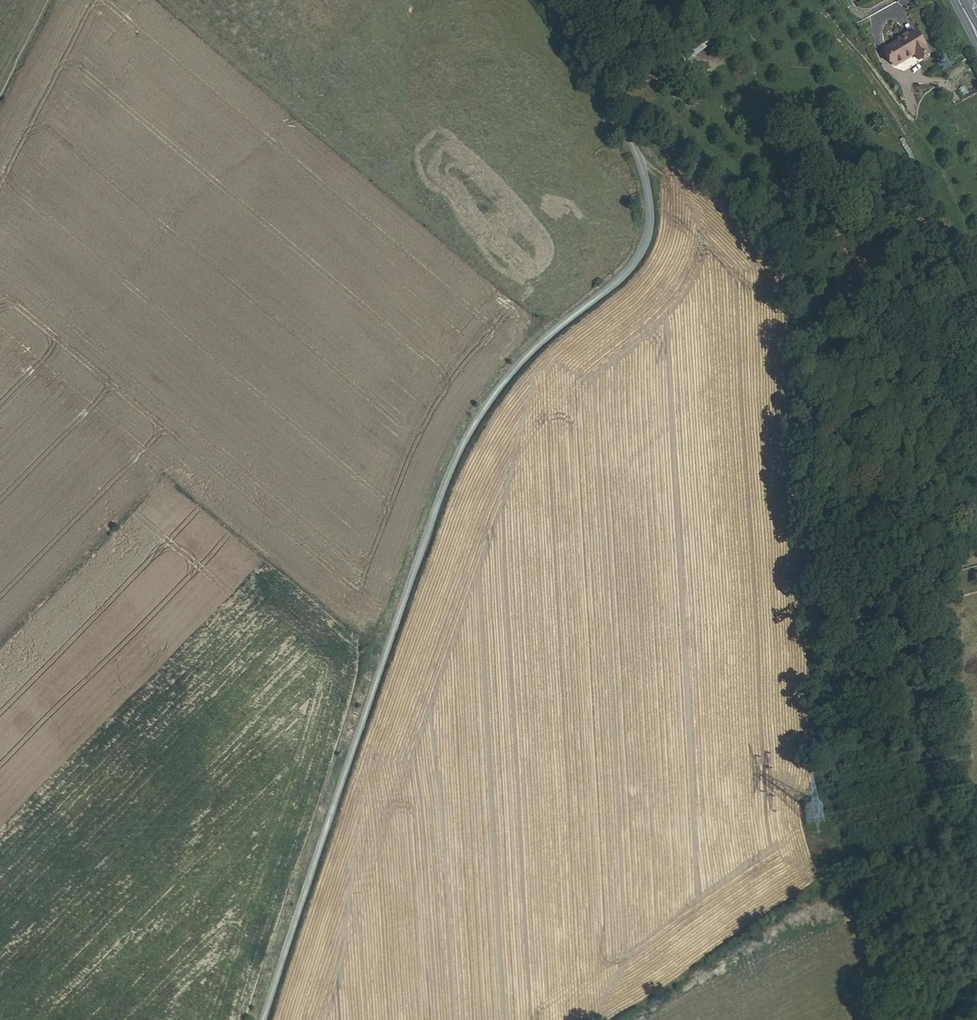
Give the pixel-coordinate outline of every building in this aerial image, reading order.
[(920,53),(907,31),(898,36),(891,40),(877,48),(887,66),(909,53),(911,57),(920,53)] [(928,542),(938,539),(936,532),(926,536),(928,542)]
